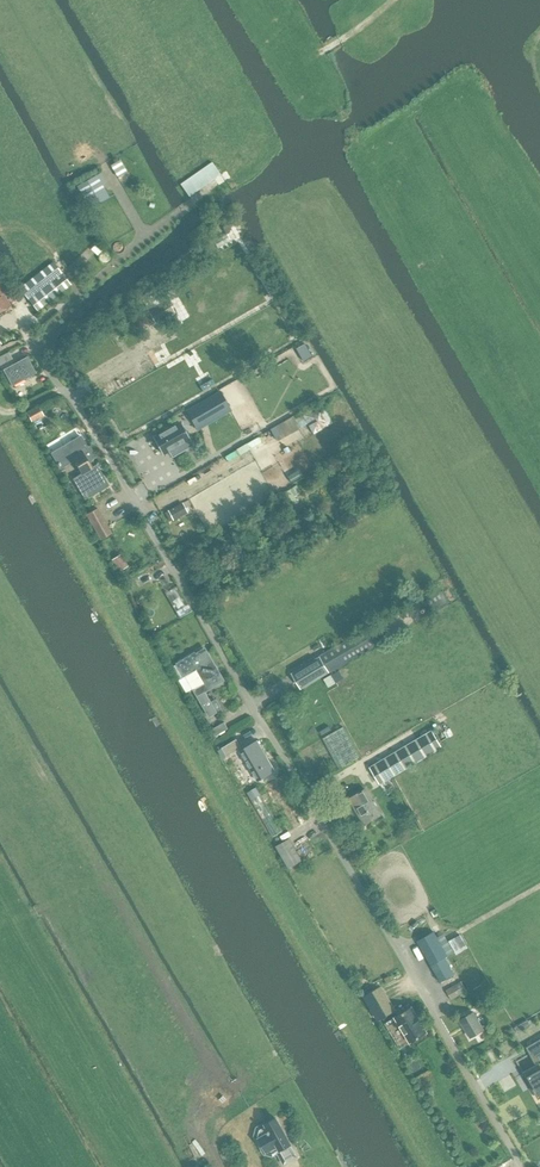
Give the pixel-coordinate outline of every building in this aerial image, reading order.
[(120,159),(110,165),(117,178),(127,172),(120,159)] [(97,175),(76,186),(88,209),(109,198),(97,175)] [(29,299),(62,272),(53,262),(20,288),(29,299)] [(62,272),(29,299),(38,310),(71,284),(62,272)] [(9,305),(0,289),(0,310),(9,305)] [(0,357),(0,365),(12,358),(8,352),(0,357)] [(11,386),(35,373),(27,356),(3,369),(11,386)] [(219,392),(186,411),(195,427),(229,407),(219,392)] [(322,402),(302,413),(303,414),(301,415),(304,420),(305,419),(310,429),(312,434),(315,432),(315,434),(332,424),(332,422),(333,422),(322,402)] [(32,421),(43,415),(37,406),(27,412),(32,421)] [(277,440),(300,427),(294,416),(270,430),(273,437),(275,436),(277,440)] [(180,422),(153,437),(163,454),(169,451),(172,457),(193,445),(189,439),(190,439),(180,422)] [(79,436),(51,453),(60,469),(73,462),(81,475),(78,477),(76,478),(74,479),(85,499),(107,486),(106,483),(104,481),(99,472),(96,466),(93,468),(93,467),(92,468),(89,464),(95,457),(89,447),(88,447),(87,448),(79,436)] [(281,494),(289,505),(297,500),(294,495),(301,491),(296,485),(281,494)] [(180,503),(168,510),(168,511),(165,512),(170,520),(173,518),(173,519),(185,512),(180,503)] [(97,508),(86,515),(100,539),(111,533),(97,508)] [(289,513),(283,517),(298,543),(310,536),(307,530),(301,533),(289,513)] [(121,558),(114,563),(119,571),(127,566),(121,558)] [(142,575),(126,584),(131,592),(147,583),(142,575)] [(172,623),(186,615),(171,590),(169,591),(164,583),(156,587),(161,596),(157,598),(172,623)] [(439,587),(425,596),(435,612),(449,604),(439,587)] [(376,646),(366,630),(320,656),(330,673),(376,646)] [(195,652),(176,663),(177,664),(184,676),(184,677),(186,676),(193,689),(193,690),(209,717),(217,713),(217,712),(211,702),(205,692),(225,681),(205,648),(196,653),(195,652)] [(320,656),(290,673),(301,690),(330,673),(320,656)] [(338,670),(323,679),(328,688),(343,679),(338,670)] [(212,738),(228,728),(224,722),(208,732),(212,738)] [(441,748),(431,731),(369,767),(379,784),(441,748)] [(237,739),(222,748),(227,756),(242,747),(237,739)] [(257,741),(240,751),(258,780),(274,770),(257,741)] [(256,787),(246,793),(273,837),(282,832),(256,787)] [(364,824),(380,815),(365,789),(349,799),(364,824)] [(288,867),(301,860),(289,839),(276,846),(288,867)] [(297,869),(291,872),(294,877),(300,873),(297,869)] [(434,933),(418,942),(440,981),(454,974),(444,957),(447,956),(453,952),(443,934),(437,938),(434,933)] [(456,953),(467,947),(460,935),(449,941),(456,953)] [(461,982),(445,991),(451,1001),(466,991),(461,982)] [(381,987),(363,997),(377,1021),(393,1011),(395,1010),(381,987)] [(411,1043),(427,1033),(422,1024),(423,1023),(418,1016),(417,1016),(412,1007),(395,1017),(411,1043)] [(459,1020),(470,1038),(484,1030),(474,1012),(459,1020)] [(527,1021),(515,1028),(518,1034),(531,1026),(527,1021)] [(524,1076),(531,1088),(533,1087),(539,1098),(539,1039),(526,1047),(536,1065),(529,1068),(532,1072),(524,1076)] [(261,1142),(259,1143),(263,1150),(265,1149),(266,1152),(270,1150),(273,1155),(278,1152),(285,1163),(296,1156),(290,1145),(291,1145),(276,1118),(266,1124),(269,1130),(267,1131),(269,1134),(259,1139),(261,1142)]
